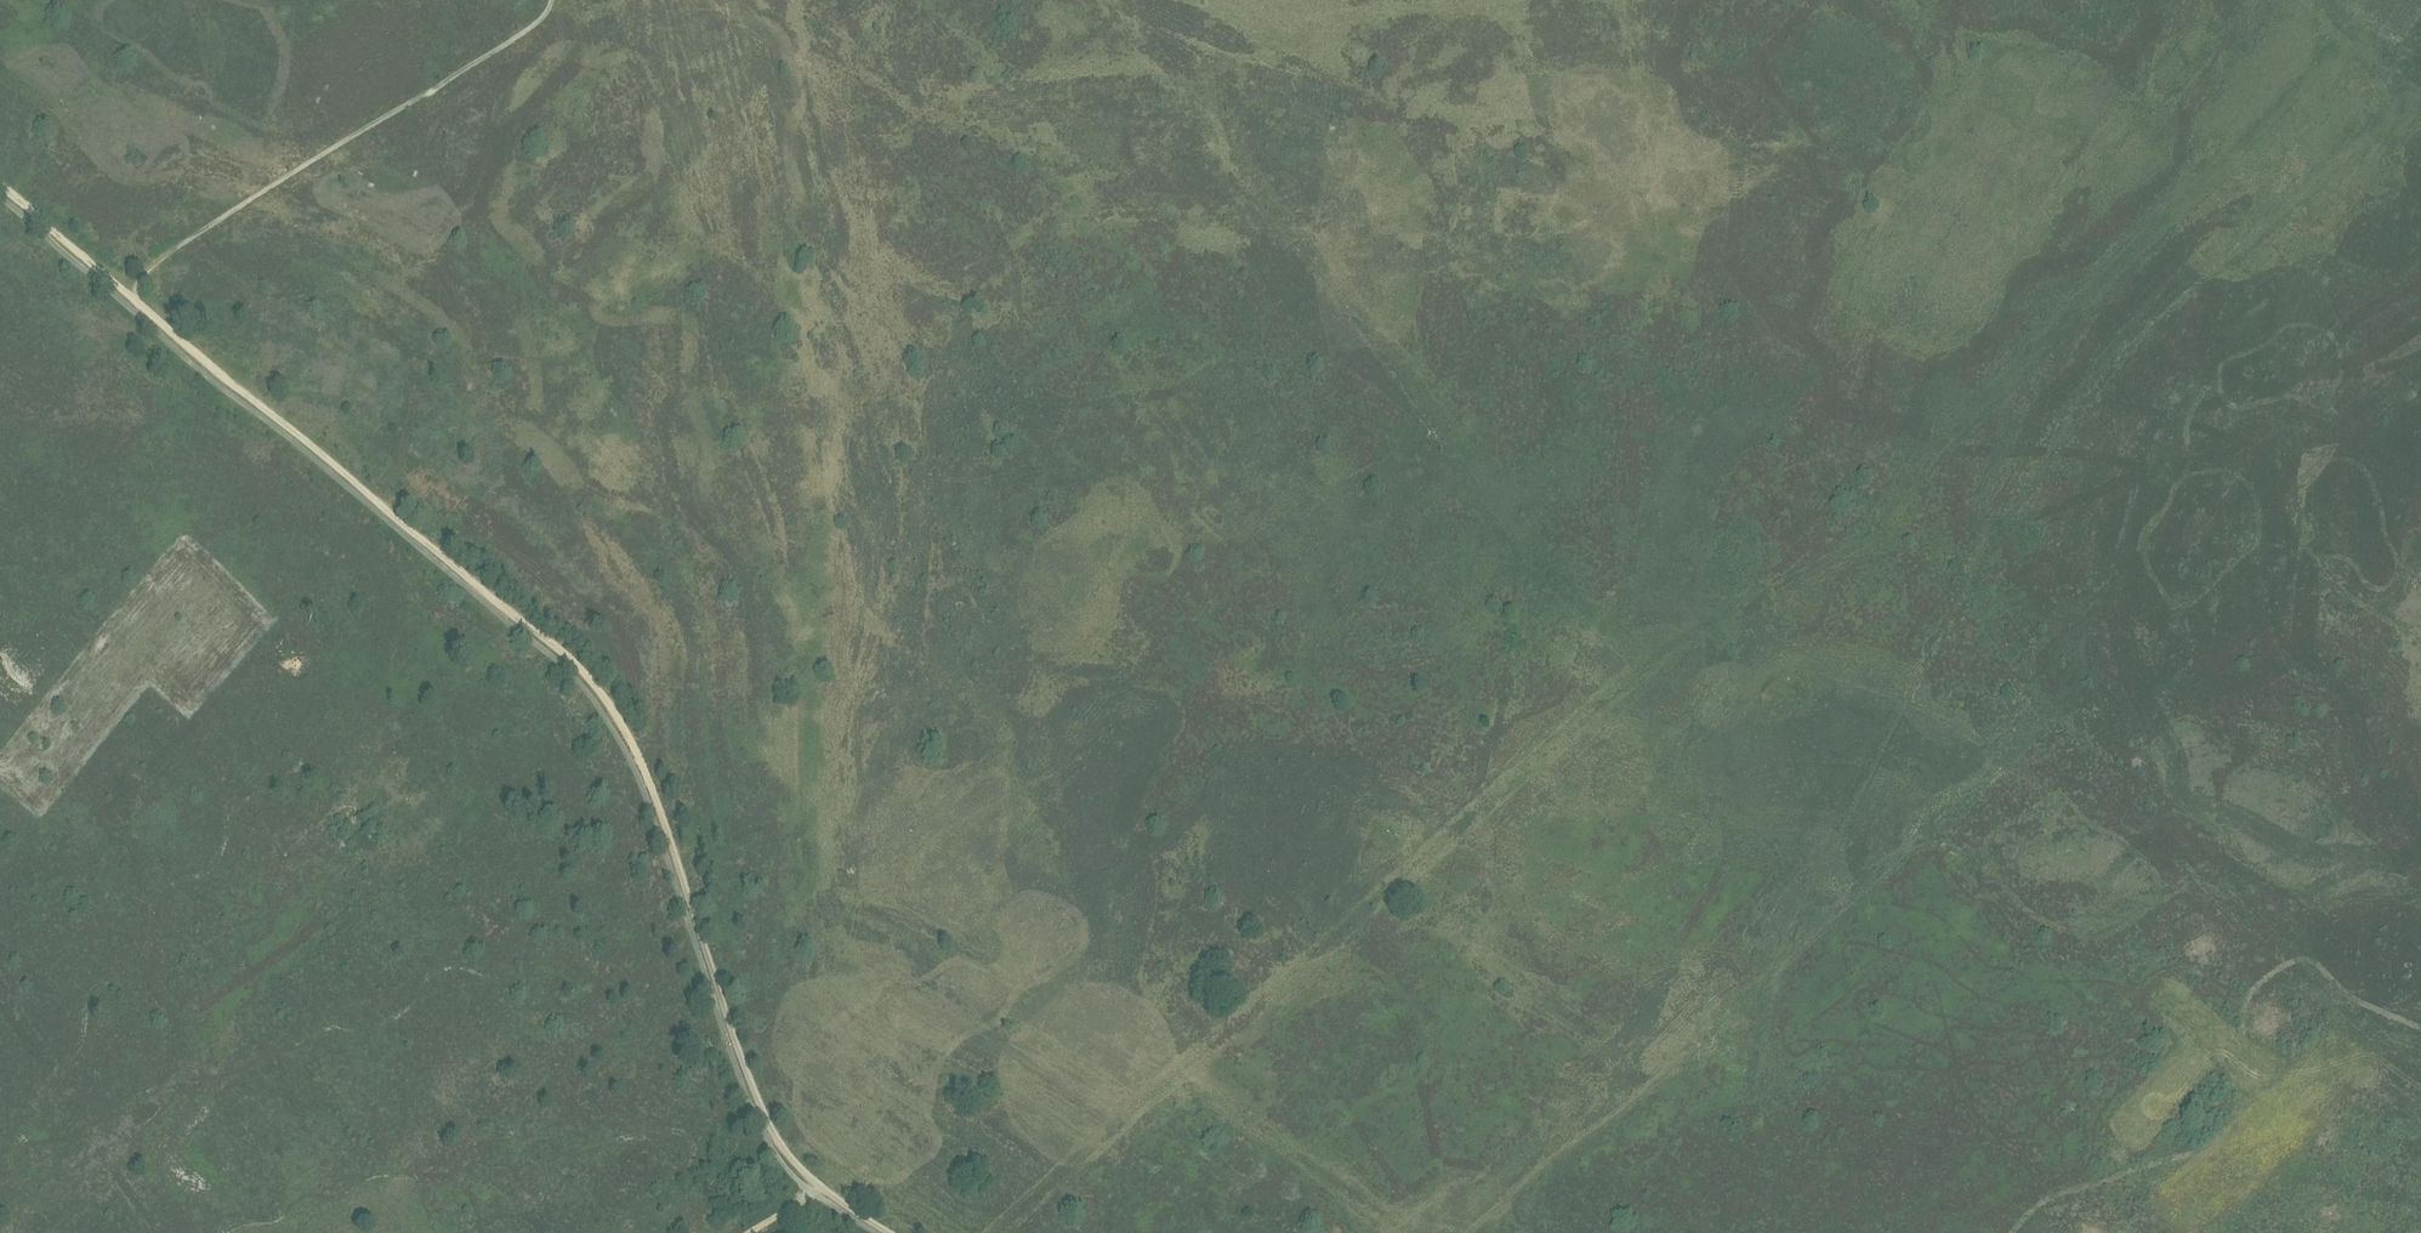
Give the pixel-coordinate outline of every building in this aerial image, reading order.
[(354,830),(365,825),(355,806),(345,811),(354,830)]
